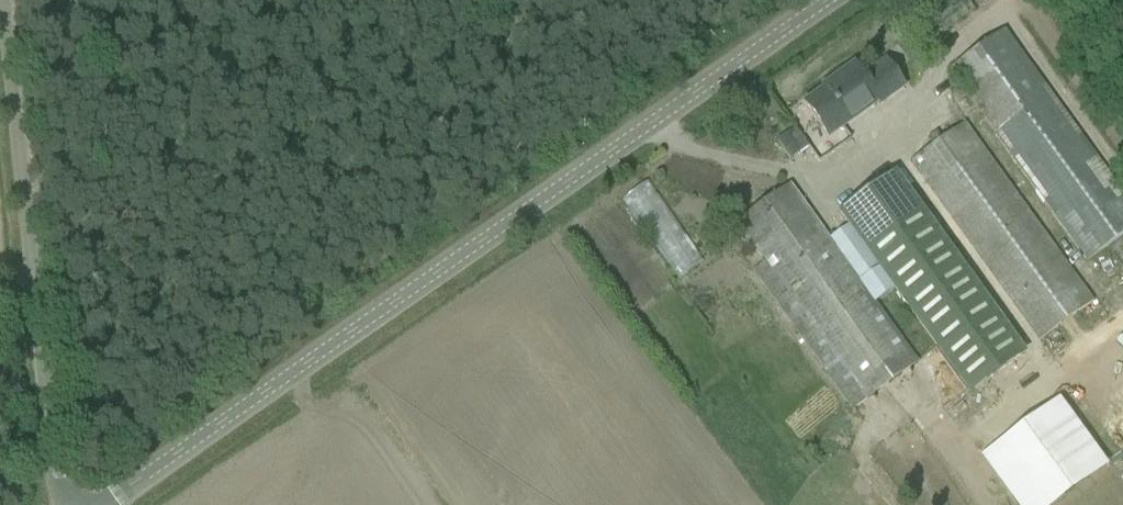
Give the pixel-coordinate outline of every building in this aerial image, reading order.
[(962,86),(1087,260),(1122,233),(1122,196),(1003,29),(949,68),(962,86)] [(854,64),(833,79),(835,82),(804,104),(828,137),(879,100),(880,102),(904,85),(886,60),(863,77),(854,64)] [(910,161),(923,179),(1038,340),(1092,301),(964,122),(910,161)] [(780,125),(760,139),(772,158),(793,144),(780,125)] [(894,173),(840,212),(849,224),(894,286),(969,390),(1023,351),(894,173)] [(609,194),(651,267),(677,253),(634,180),(609,194)] [(753,270),(766,288),(853,408),(917,362),(873,302),(894,286),(849,224),(829,238),(789,184),(736,222),(765,261),(753,270)] [(1093,369),(1090,383),(1106,386),(1109,372),(1093,369)] [(1096,403),(1082,409),(1089,425),(1102,420),(1096,403)] [(981,454),(1017,504),(1053,504),(1090,481),(1041,412),(981,454)] [(879,459),(890,452),(880,436),(869,443),(879,459)]
